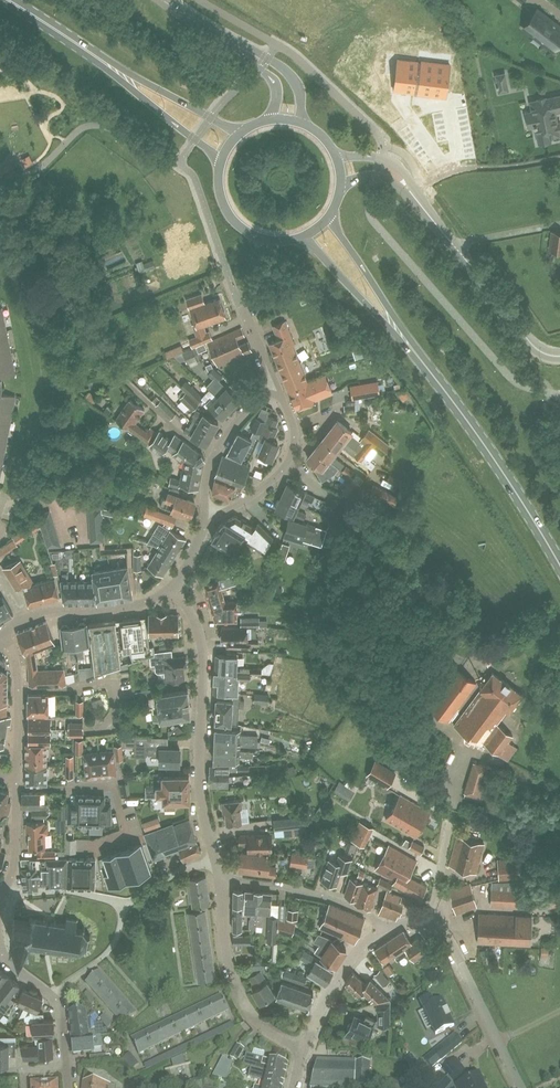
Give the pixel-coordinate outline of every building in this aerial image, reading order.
[(559,40),(559,26),(537,9),(522,28),(552,50),(559,40)] [(393,89),(445,94),(448,62),(396,57),(393,89)] [(496,75),(497,82),(498,85),(497,85),(497,87),(498,86),(499,91),(508,89),(506,81),(504,73),(496,75)] [(535,125),(539,142),(551,140),(550,136),(559,134),(559,130),(559,122),(557,123),(556,116),(555,111),(559,110),(559,95),(545,98),(545,97),(538,99),(538,100),(530,101),(532,111),(526,112),(529,127),(535,125)] [(41,179),(35,181),(40,194),(45,192),(41,179)] [(552,231),(550,250),(559,251),(559,232),(552,231)] [(153,260),(144,264),(146,270),(156,266),(153,260)] [(206,332),(204,325),(227,317),(220,298),(205,303),(202,293),(187,299),(195,323),(191,324),(196,336),(189,339),(192,348),(193,347),(195,347),(204,343),(206,342),(213,339),(209,330),(206,332)] [(63,307),(64,308),(73,304),(73,303),(73,302),(73,301),(74,301),(71,295),(70,296),(69,294),(66,296),(65,295),(64,295),(63,295),(62,296),(62,297),(62,298),(59,299),(60,300),(58,301),(61,307),(62,306),(62,307),(63,307)] [(15,396),(1,394),(3,386),(1,378),(6,377),(15,375),(2,308),(0,308),(0,475),(15,396)] [(280,371),(299,363),(298,361),(292,345),(294,344),(285,321),(272,326),(277,339),(269,343),(273,354),(280,371)] [(213,341),(213,339),(206,342),(208,343),(218,365),(252,350),(248,342),(240,345),(237,339),(245,336),(242,328),(213,341)] [(167,357),(183,350),(181,344),(164,351),(167,357)] [(177,362),(180,361),(196,355),(193,347),(192,348),(175,355),(177,362)] [(307,382),(299,363),(280,371),(288,391),(307,384),(307,383),(307,382)] [(219,397),(218,397),(231,408),(239,399),(221,382),(219,380),(222,376),(213,367),(207,374),(212,379),(207,385),(219,397)] [(185,391),(197,403),(203,397),(186,380),(180,386),(185,392),(185,391)] [(304,408),(304,406),(315,402),(309,388),(316,385),(314,380),(307,382),(307,383),(307,384),(288,391),(295,408),(297,408),(299,410),(302,410),(304,408)] [(380,394),(377,380),(351,385),(353,398),(380,394)] [(406,393),(404,390),(398,395),(403,401),(410,396),(407,393),(406,393)] [(185,391),(185,392),(179,398),(192,410),(199,404),(197,403),(185,391)] [(231,408),(218,397),(214,402),(208,395),(204,400),(222,417),(231,408)] [(146,410),(131,399),(117,419),(150,443),(158,432),(151,427),(147,433),(138,427),(140,426),(136,423),(146,410)] [(175,414),(161,400),(156,404),(155,405),(170,419),(175,414)] [(355,400),(346,401),(346,405),(344,405),(345,413),(356,412),(355,400)] [(191,422),(198,425),(213,434),(219,423),(196,410),(193,416),(194,416),(191,422)] [(277,429),(274,427),(278,420),(268,415),(265,421),(258,438),(265,441),(259,454),(270,459),(271,458),(273,459),(276,453),(274,452),(278,443),(272,440),(277,429)] [(338,420),(330,429),(365,457),(366,456),(369,452),(372,448),(382,455),(390,446),(369,429),(361,439),(360,440),(351,433),(352,432),(338,420)] [(206,445),(213,434),(198,425),(191,422),(189,427),(187,426),(184,432),(206,445)] [(365,457),(330,429),(323,439),(337,451),(341,446),(350,453),(361,462),(371,469),(375,464),(366,456),(365,457)] [(185,459),(182,472),(201,476),(205,458),(201,454),(193,447),(192,447),(176,434),(172,439),(160,431),(151,443),(151,444),(150,445),(152,446),(152,447),(160,453),(160,452),(162,454),(167,448),(174,453),(174,454),(181,459),(185,459)] [(337,451),(323,439),(315,449),(330,461),(330,462),(338,468),(340,469),(344,464),(333,455),(337,451)] [(244,455),(247,457),(249,458),(254,447),(250,444),(247,449),(233,442),(228,452),(241,459),(244,455)] [(338,468),(330,462),(330,461),(315,449),(307,457),(314,462),(313,464),(322,480),(334,474),(338,468)] [(231,482),(242,486),(250,466),(223,456),(218,469),(234,476),(231,482)] [(346,465),(341,471),(349,477),(353,471),(346,465)] [(234,476),(218,469),(215,476),(212,492),(230,499),(239,495),(242,486),(231,482),(234,476)] [(201,476),(182,472),(180,479),(171,477),(169,484),(179,487),(180,484),(198,488),(201,476)] [(410,483),(389,473),(386,480),(407,491),(410,483)] [(160,474),(156,481),(163,484),(166,478),(160,474)] [(342,491),(350,498),(360,485),(352,479),(342,491)] [(287,483),(280,498),(297,506),(301,498),(311,502),(314,497),(304,492),(305,491),(287,483)] [(393,505),(398,497),(373,483),(369,491),(393,505)] [(179,490),(170,487),(166,499),(163,498),(160,506),(190,517),(190,514),(192,514),(193,510),(192,509),(195,501),(186,498),(187,495),(179,492),(179,490)] [(276,508),(293,516),(303,520),(306,514),(296,510),(297,506),(280,498),(276,508)] [(88,515),(103,514),(103,513),(102,508),(88,505),(88,515)] [(144,513),(143,515),(173,526),(177,517),(147,506),(146,507),(144,506),(142,513),(144,513)] [(36,514),(36,515),(38,521),(52,516),(50,509),(37,514),(36,514)] [(13,538),(17,543),(40,527),(36,515),(12,536),(13,538)] [(52,516),(38,521),(40,527),(54,523),(52,516)] [(222,522),(212,538),(233,552),(244,536),(247,539),(246,541),(262,552),(267,545),(270,547),(271,544),(269,543),(272,537),(258,523),(255,528),(235,516),(226,521),(225,521),(222,522)] [(307,524),(289,518),(283,534),(301,540),(321,546),(326,529),(316,526),(317,523),(308,520),(307,524)] [(334,533),(338,522),(330,519),(326,530),(334,533)] [(350,526),(338,522),(334,533),(346,537),(350,526)] [(43,534),(56,529),(54,523),(40,527),(43,534)] [(162,532),(159,537),(154,534),(148,543),(154,544),(159,547),(175,557),(186,539),(170,530),(163,526),(160,531),(162,532)] [(58,536),(56,529),(43,534),(45,540),(49,539),(54,537),(58,536)] [(334,552),(345,553),(347,538),(342,536),(341,546),(335,545),(334,552)] [(18,545),(13,538),(0,547),(0,557),(18,545)] [(290,546),(282,544),(277,559),(285,561),(290,546)] [(175,557),(159,547),(148,566),(164,575),(175,557)] [(345,553),(334,552),(333,558),(331,572),(334,572),(342,573),(345,553)] [(34,584),(23,566),(20,560),(3,568),(17,590),(24,588),(29,606),(60,597),(55,578),(34,584)] [(94,580),(97,603),(132,597),(127,566),(92,571),(95,579),(94,580)] [(342,573),(334,572),(333,585),(341,586),(342,573)] [(235,574),(219,580),(204,585),(210,606),(215,621),(237,621),(237,612),(243,612),(243,601),(237,601),(226,602),(221,587),(237,582),(235,574)] [(81,603),(77,580),(61,581),(64,603),(81,603)] [(97,603),(94,580),(77,580),(81,603),(97,603)] [(2,597),(0,598),(0,614),(4,621),(13,615),(2,597)] [(178,614),(149,615),(149,636),(178,636),(178,614)] [(145,617),(113,622),(121,666),(148,657),(149,657),(154,655),(154,652),(153,646),(149,647),(145,617)] [(55,644),(54,643),(47,622),(17,634),(25,655),(26,655),(28,670),(29,685),(65,685),(66,684),(66,680),(67,679),(66,674),(65,674),(65,672),(37,673),(37,669),(34,650),(43,646),(44,650),(45,649),(44,648),(55,644)] [(94,674),(121,666),(113,622),(89,624),(94,674)] [(325,622),(325,634),(336,635),(336,623),(325,622)] [(77,658),(78,658),(84,658),(83,645),(89,644),(86,625),(73,626),(77,658)] [(60,628),(62,648),(68,647),(70,659),(77,658),(73,626),(60,628)] [(257,627),(247,627),(241,627),(221,627),(221,640),(222,641),(230,641),(230,643),(228,643),(227,646),(226,647),(250,649),(251,645),(257,645),(258,637),(256,637),(257,627)] [(158,673),(162,672),(162,681),(184,680),(183,669),(186,668),(185,658),(172,659),(171,650),(154,652),(154,655),(149,657),(150,665),(155,665),(155,671),(158,673)] [(216,655),(215,673),(236,674),(236,673),(250,673),(250,668),(240,668),(240,671),(236,670),(237,654),(227,653),(227,655),(216,655)] [(4,748),(7,724),(10,725),(11,717),(6,717),(7,671),(4,669),(5,667),(5,664),(5,662),(4,660),(2,658),(0,657),(0,747),(4,748)] [(78,670),(79,672),(79,679),(87,676),(86,669),(78,670)] [(476,686),(455,669),(425,705),(446,722),(476,686)] [(66,680),(66,684),(79,679),(79,672),(66,674),(67,679),(66,680)] [(236,674),(215,673),(214,693),(237,694),(238,679),(250,680),(250,673),(236,673),(236,674)] [(481,690),(454,726),(481,746),(483,743),(499,754),(508,760),(517,748),(508,742),(512,736),(499,727),(497,724),(498,722),(507,710),(510,712),(522,695),(492,673),(480,689),(481,690)] [(190,716),(188,689),(157,694),(148,697),(149,700),(148,700),(148,707),(152,707),(153,711),(159,711),(160,720),(190,716)] [(269,694),(263,693),(254,693),(253,702),(268,704),(269,694)] [(28,716),(51,716),(51,715),(49,715),(49,695),(28,694),(28,716)] [(240,695),(217,694),(216,722),(237,725),(239,708),(244,708),(244,700),(239,700),(240,695)] [(101,699),(91,702),(94,709),(104,706),(101,699)] [(29,730),(51,730),(51,716),(28,716),(29,716),(29,730)] [(215,739),(257,741),(257,736),(240,735),(240,730),(215,728),(215,739)] [(51,743),(51,730),(29,730),(29,743),(26,743),(51,743)] [(122,736),(121,746),(122,745),(122,750),(134,751),(134,757),(145,757),(152,757),(152,762),(155,762),(155,764),(159,765),(159,764),(179,764),(180,750),(167,749),(167,746),(147,746),(147,737),(133,736),(122,736)] [(257,741),(215,739),(214,750),(239,751),(240,746),(257,747),(257,741)] [(51,744),(51,743),(26,743),(26,765),(47,765),(46,765),(46,755),(48,755),(49,747),(47,747),(47,744),(51,744)] [(239,751),(214,750),(214,762),(239,761),(239,757),(253,757),(253,752),(239,751)] [(101,775),(99,753),(97,753),(97,751),(91,752),(91,754),(84,754),(87,776),(101,775)] [(99,753),(101,775),(115,773),(113,751),(107,752),(106,751),(100,751),(100,753),(99,753)] [(395,773),(375,761),(367,776),(387,788),(395,773)] [(47,765),(26,765),(26,766),(26,784),(47,784),(47,774),(48,773),(48,767),(47,767),(47,765)] [(287,767),(289,775),(295,773),(294,765),(287,767)] [(229,777),(229,772),(229,766),(210,766),(209,777),(229,777)] [(146,787),(146,791),(157,791),(157,792),(164,792),(164,790),(172,790),(172,787),(189,786),(189,777),(163,777),(163,786),(146,787)] [(229,777),(209,777),(209,787),(228,787),(229,777)] [(339,781),(333,791),(349,801),(355,790),(339,781)] [(190,802),(189,786),(172,787),(172,790),(164,790),(164,792),(157,792),(157,791),(146,791),(146,797),(157,797),(157,795),(163,795),(163,802),(165,802),(165,808),(175,808),(175,802),(190,802)] [(0,788),(0,812),(9,814),(11,805),(6,804),(10,791),(0,788)] [(32,817),(47,817),(47,804),(40,804),(40,793),(22,793),(22,807),(29,807),(29,808),(31,809),(32,810),(32,817)] [(90,795),(75,795),(75,809),(68,809),(68,822),(75,823),(75,824),(90,824),(90,795)] [(104,795),(90,795),(90,824),(103,824),(103,823),(110,823),(110,810),(104,810),(104,795)] [(430,813),(400,795),(385,820),(415,838),(430,813)] [(241,800),(222,802),(222,809),(224,809),(226,824),(241,823),(240,808),(242,808),(241,800)] [(158,816),(142,822),(145,830),(161,824),(158,816)] [(273,819),(274,830),(304,827),(305,826),(305,816),(273,819)] [(165,854),(162,846),(171,842),(174,848),(178,847),(184,861),(201,853),(190,820),(174,826),(173,822),(144,833),(153,859),(165,854)] [(373,828),(359,820),(350,840),(364,846),(373,828)] [(37,848),(37,849),(38,858),(65,858),(65,850),(46,851),(45,834),(48,833),(48,825),(45,824),(45,822),(26,822),(27,833),(29,833),(30,849),(37,848)] [(304,827),(274,830),(274,836),(288,836),(289,837),(306,835),(305,826),(304,827)] [(271,852),(270,834),(239,835),(239,844),(249,844),(249,853),(271,852)] [(484,844),(457,836),(449,865),(476,873),(484,844)] [(76,838),(65,838),(65,852),(76,852),(76,838)] [(408,847),(411,842),(406,839),(402,844),(408,847)] [(412,840),(411,842),(408,847),(420,854),(424,846),(412,840)] [(128,849),(138,876),(150,871),(141,844),(128,849)] [(417,862),(389,845),(375,869),(394,880),(393,883),(421,897),(426,886),(408,877),(417,862)] [(128,849),(116,853),(125,880),(138,876),(128,849)] [(306,868),(308,857),(308,855),(291,852),(289,865),(306,868)] [(109,886),(125,880),(116,853),(104,857),(110,874),(105,876),(109,886)] [(276,866),(268,865),(269,857),(249,854),(241,853),(239,871),(267,875),(267,876),(275,877),(276,866)] [(328,860),(321,881),(336,886),(341,871),(347,873),(351,860),(338,855),(336,862),(328,860)] [(38,859),(26,859),(27,865),(27,867),(22,868),(24,889),(24,890),(38,890),(38,887),(47,886),(47,888),(68,888),(68,858),(65,858),(38,858),(38,859)] [(82,858),(69,858),(68,887),(81,887),(82,858)] [(81,887),(94,887),(95,858),(82,858),(81,887)] [(499,879),(517,878),(520,878),(519,859),(498,860),(499,879)] [(190,893),(208,890),(206,876),(188,879),(190,893)] [(383,888),(385,880),(380,877),(376,885),(383,888)] [(356,900),(362,883),(350,878),(344,895),(356,899),(356,900)] [(491,881),(491,888),(490,905),(518,907),(519,890),(517,890),(517,878),(499,879),(491,881)] [(385,880),(383,888),(389,891),(392,884),(385,880)] [(356,900),(356,899),(354,904),(369,910),(377,889),(362,883),(356,900)] [(470,884),(449,891),(456,914),(476,907),(470,884)] [(242,890),(233,889),(232,930),(241,929),(242,890)] [(208,890),(190,893),(192,907),(210,905),(208,890)] [(244,890),(244,909),(243,915),(250,915),(250,918),(249,918),(249,929),(256,929),(256,925),(256,920),(255,920),(257,892),(244,890)] [(411,901),(386,891),(378,913),(396,920),(398,914),(399,914),(403,904),(409,907),(411,901)] [(262,926),(264,912),(270,913),(270,904),(271,893),(257,892),(255,920),(256,920),(256,925),(262,926)] [(559,908),(559,892),(544,892),(545,908),(559,908)] [(364,919),(329,904),(319,928),(353,943),(364,919)] [(287,918),(298,919),(298,909),(288,908),(287,918)] [(190,926),(207,924),(205,910),(188,912),(190,926)] [(532,916),(479,914),(478,943),(530,946),(532,916)] [(11,940),(27,943),(27,945),(25,947),(26,948),(29,946),(38,948),(38,951),(40,951),(41,948),(42,948),(49,950),(49,952),(52,953),(52,950),(60,951),(60,954),(62,955),(63,952),(64,949),(70,950),(70,952),(72,953),(73,950),(78,951),(79,954),(81,954),(81,950),(85,947),(88,948),(89,946),(87,944),(88,939),(91,937),(90,935),(87,936),(84,931),(85,929),(84,928),(82,930),(76,929),(77,926),(76,926),(77,922),(79,920),(78,919),(76,921),(68,920),(67,918),(66,918),(67,921),(67,922),(64,922),(64,924),(56,923),(56,920),(54,920),(53,923),(45,921),(45,919),(43,918),(43,921),(32,919),(31,917),(29,919),(31,921),(30,922),(13,919),(9,939),(11,940)] [(267,942),(273,942),(275,943),(277,918),(269,918),(267,942)] [(294,925),(278,920),(277,931),(291,935),(294,925)] [(207,924),(190,926),(192,940),(209,938),(207,924)] [(414,960),(419,957),(428,951),(419,937),(411,942),(403,930),(374,950),(383,962),(405,948),(414,960)] [(314,952),(321,956),(335,966),(346,950),(335,943),(340,940),(336,938),(332,941),(327,937),(318,934),(313,941),(320,944),(314,952)] [(250,936),(232,936),(232,945),(250,945),(250,936)] [(209,938),(192,940),(194,954),(211,952),(209,938)] [(299,957),(312,966),(308,973),(325,983),(332,971),(316,961),(317,959),(303,950),(299,957)] [(196,968),(213,966),(211,952),(194,954),(196,968)] [(274,995),(260,970),(264,970),(264,964),(245,965),(251,976),(250,977),(256,988),(252,990),(259,1003),(274,995)] [(392,973),(386,965),(381,968),(387,976),(392,973)] [(213,966),(196,968),(198,983),(215,980),(213,966)] [(282,978),(290,980),(303,985),(306,977),(293,973),(285,970),(282,978)] [(383,985),(389,981),(380,970),(375,974),(383,985)] [(95,993),(108,982),(99,971),(86,983),(95,993)] [(366,984),(353,972),(346,982),(358,995),(363,990),(375,1002),(390,998),(371,979),(366,984)] [(13,1001),(9,997),(18,984),(8,976),(0,986),(0,997),(4,1000),(0,1004),(0,1009),(4,1013),(13,1001)] [(104,1004),(118,992),(108,982),(95,993),(104,1004)] [(313,993),(281,982),(275,997),(307,1009),(313,993)] [(19,1016),(22,1015),(23,1015),(36,1014),(36,1011),(42,998),(22,989),(17,1002),(22,1004),(17,1015),(19,1016)] [(114,1015),(127,1003),(118,992),(104,1004),(114,1015)] [(207,1002),(215,1017),(228,1011),(220,995),(207,1002)] [(430,998),(420,1002),(435,1035),(454,1027),(442,1001),(433,1005),(430,998)] [(377,1012),(377,1020),(377,1026),(390,1026),(390,1002),(390,999),(389,999),(376,1002),(376,1012),(377,1012)] [(202,1024),(215,1017),(207,1002),(195,1008),(202,1024)] [(127,1003),(114,1015),(123,1025),(137,1014),(127,1003)] [(190,1030),(202,1024),(195,1008),(182,1014),(190,1030)] [(89,1038),(89,1037),(88,1030),(90,1030),(89,1019),(86,1019),(85,1010),(68,1012),(72,1040),(89,1038)] [(43,1014),(36,1014),(23,1015),(22,1015),(24,1015),(25,1020),(27,1022),(30,1021),(32,1021),(33,1035),(53,1034),(54,1034),(53,1020),(43,1020),(43,1014)] [(169,1020),(177,1036),(190,1030),(182,1014),(169,1020)] [(366,1040),(372,1026),(377,1026),(377,1020),(375,1020),(365,1015),(363,1020),(354,1016),(350,1023),(348,1023),(347,1026),(348,1028),(346,1031),(347,1031),(345,1036),(353,1040),(355,1035),(366,1040)] [(94,1022),(95,1034),(96,1036),(101,1036),(111,1034),(100,1019),(94,1022)] [(164,1042),(177,1036),(169,1020),(156,1026),(164,1042)] [(235,1027),(232,1022),(224,1027),(226,1031),(235,1027)] [(164,1042),(156,1026),(144,1032),(151,1048),(164,1042)] [(138,1054),(151,1048),(144,1032),(131,1039),(138,1054)] [(53,1034),(33,1035),(33,1036),(38,1035),(39,1046),(23,1046),(23,1060),(47,1059),(46,1055),(54,1054),(53,1034)] [(432,1068),(462,1043),(455,1034),(425,1059),(432,1068)] [(93,1048),(100,1047),(102,1047),(101,1036),(96,1036),(91,1037),(89,1037),(89,1038),(72,1040),(71,1040),(73,1054),(94,1052),(93,1048)] [(9,1066),(9,1056),(16,1056),(16,1041),(7,1041),(7,1045),(0,1045),(0,1066),(9,1066)] [(230,1057),(237,1061),(244,1049),(237,1044),(230,1057)] [(106,1062),(106,1061),(111,1060),(110,1055),(105,1055),(105,1053),(89,1055),(90,1064),(106,1062)] [(123,1058),(124,1059),(132,1069),(139,1064),(130,1053),(123,1058)] [(266,1074),(284,1079),(288,1065),(269,1060),(246,1054),(243,1065),(251,1067),(251,1068),(267,1072),(266,1074)] [(344,1075),(369,1076),(369,1063),(371,1063),(371,1054),(363,1054),(363,1063),(318,1062),(315,1071),(313,1072),(312,1077),(314,1078),(313,1079),(325,1080),(325,1071),(344,1072),(344,1075)] [(222,1056),(212,1075),(219,1077),(228,1060),(222,1056)] [(418,1056),(407,1065),(414,1070),(420,1065),(422,1067),(426,1064),(418,1056)] [(447,1068),(445,1070),(449,1075),(445,1078),(439,1072),(425,1087),(482,1087),(481,1085),(482,1085),(478,1076),(466,1082),(460,1074),(464,1072),(455,1061),(447,1068)] [(284,1079),(266,1074),(267,1072),(251,1068),(248,1077),(264,1081),(262,1087),(282,1087),(284,1079)] [(313,1079),(311,1087),(359,1087),(360,1087),(369,1087),(369,1080),(369,1076),(344,1075),(344,1072),(325,1071),(325,1080),(313,1079)] [(183,1087),(204,1087),(201,1078),(182,1084),(183,1087)] [(383,1080),(369,1080),(369,1087),(378,1087),(383,1087),(383,1080)] [(383,1087),(412,1087),(412,1080),(383,1080),(383,1087)]
